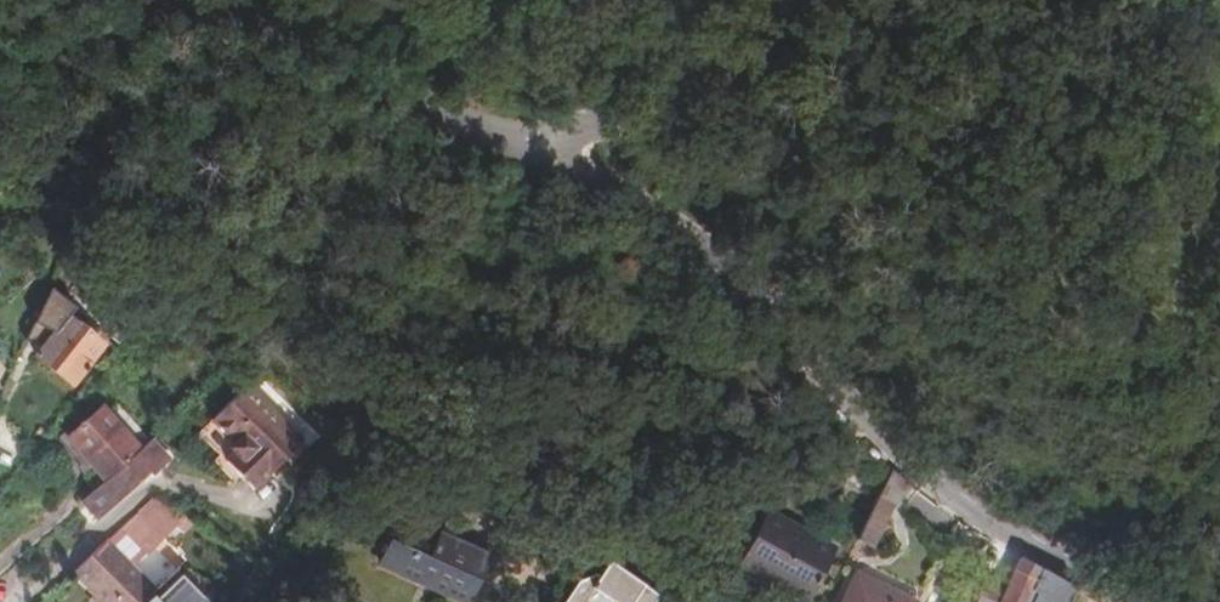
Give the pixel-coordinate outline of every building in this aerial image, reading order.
[(122,214),(106,201),(100,209),(116,222),(122,214)] [(61,295),(41,284),(27,312),(46,323),(33,351),(72,370),(95,326),(56,306),(61,295)] [(289,437),(235,381),(185,429),(240,485),(289,437)] [(95,477),(119,455),(99,433),(110,423),(94,406),(59,437),(95,477)] [(156,444),(145,432),(138,438),(149,450),(156,444)] [(149,450),(138,438),(119,455),(95,477),(71,499),(86,516),(135,472),(138,476),(157,459),(149,450)] [(904,490),(882,470),(848,540),(863,549),(882,511),(904,490)] [(137,601),(143,593),(118,567),(149,538),(151,541),(174,519),(138,499),(62,573),(85,596),(91,601),(136,601),(137,601)] [(759,515),(728,570),(785,601),(798,601),(826,553),(759,515)] [(393,524),(375,565),(463,601),(480,561),(393,524)] [(956,529),(943,552),(999,582),(989,601),(1059,601),(1066,589),(956,529)] [(600,562),(590,578),(584,575),(567,582),(553,601),(646,601),(651,595),(600,562)] [(852,570),(835,601),(909,601),(910,600),(852,570)] [(167,578),(141,601),(190,601),(167,578)]
